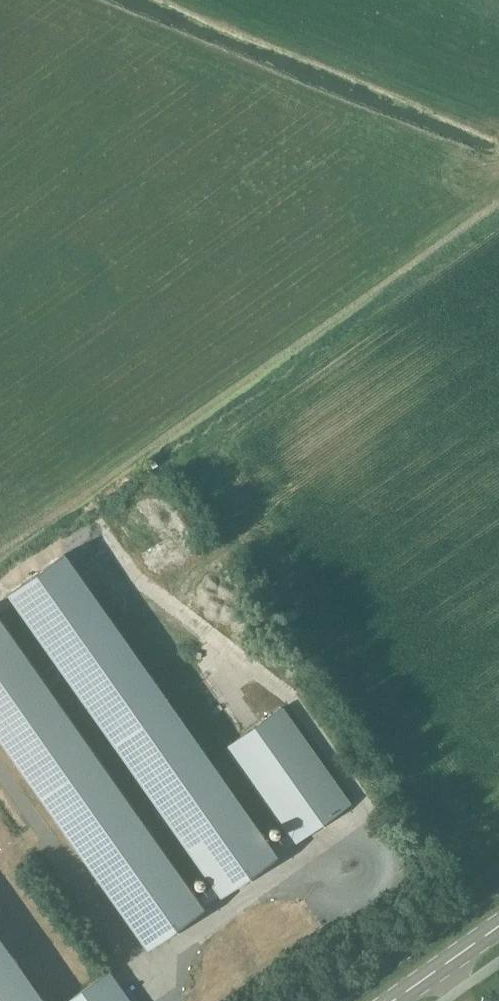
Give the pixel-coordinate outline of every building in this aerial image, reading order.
[(269,848),(62,554),(8,593),(214,887),(195,900),(0,623),(0,738),(148,947),(202,909),(201,908),(220,895),(221,896),(275,857),(275,856),(294,842),(295,843),(349,805),(280,708),(227,746),(289,834),(269,848)] [(377,767),(369,773),(377,785),(385,779),(377,767)] [(0,942),(0,1000),(42,1000),(0,942)] [(107,971),(65,1000),(129,1000),(107,971)]
